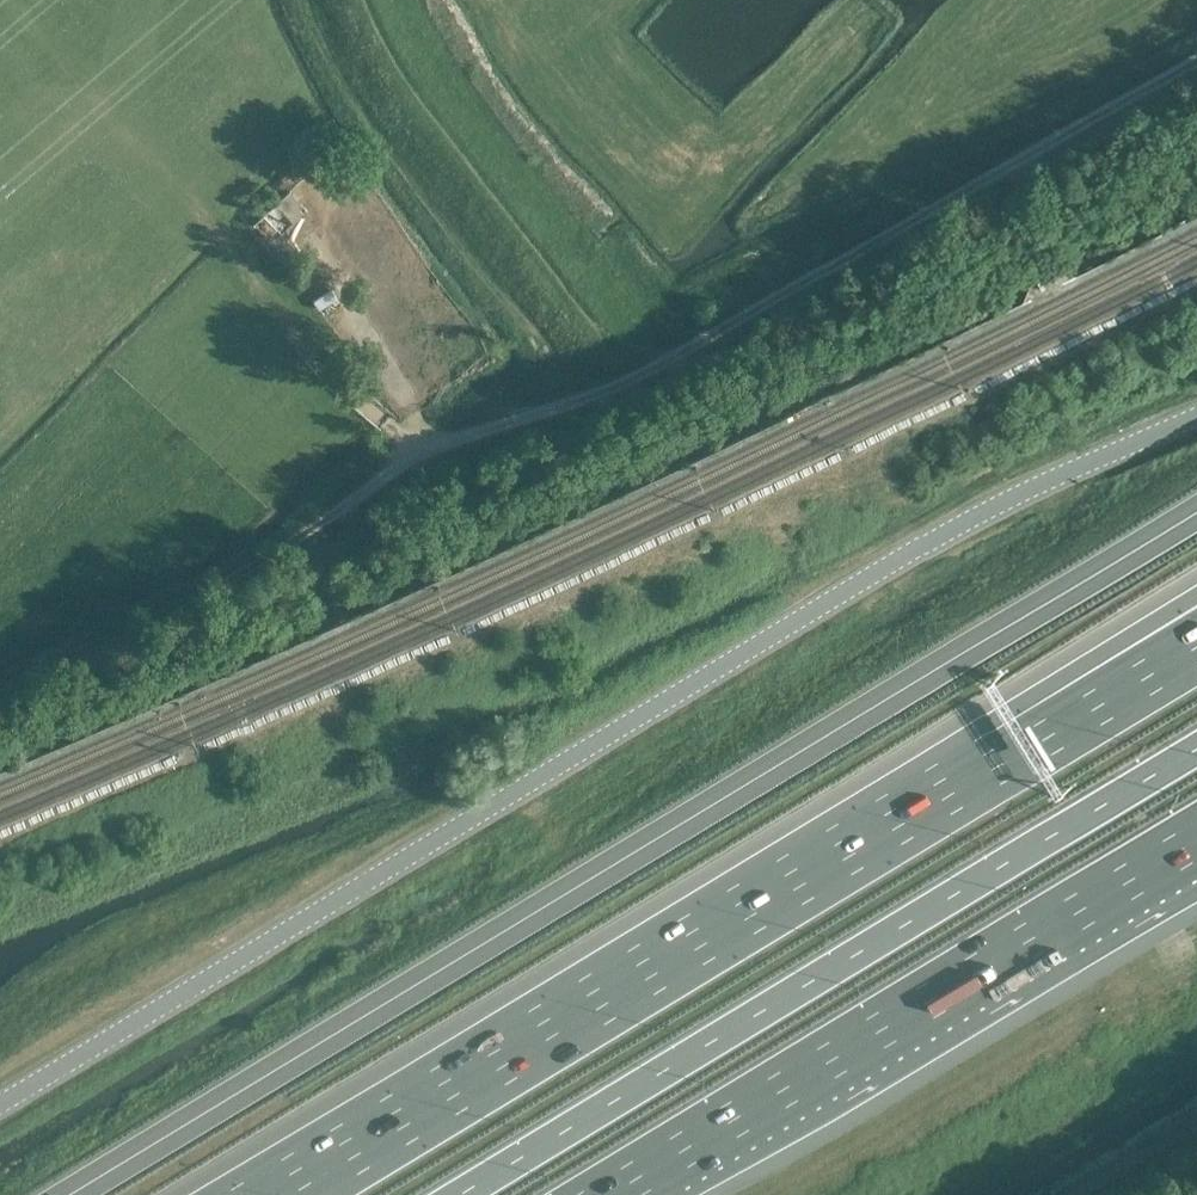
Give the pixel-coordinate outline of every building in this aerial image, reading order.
[(287,192),(253,222),(270,243),(305,212),(287,192)]
